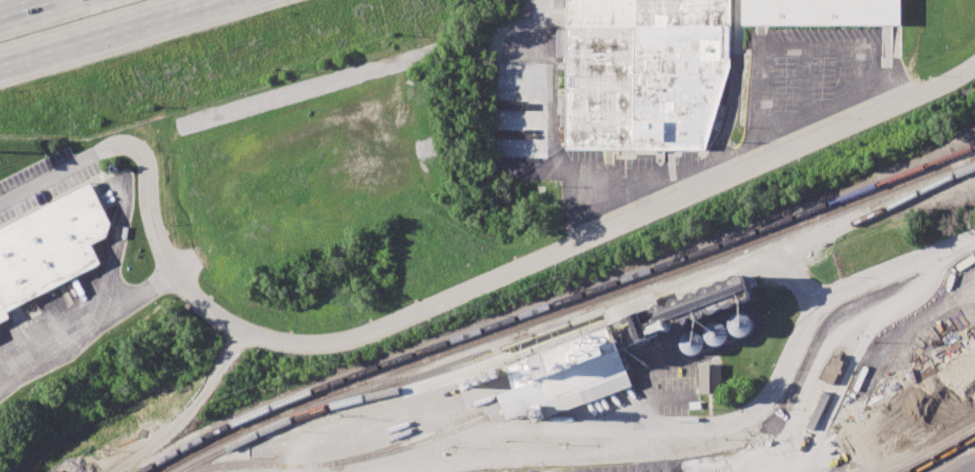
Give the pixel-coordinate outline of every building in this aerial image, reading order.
[(566,148),(567,0),(731,0),(730,66),(707,149),(566,148)] [(742,25),(742,0),(900,0),(900,25),(742,25)] [(13,317),(0,324),(0,230),(91,184),(111,223),(106,238),(93,244),(102,262),(9,309),(13,317)] [(504,363),(514,389),(498,395),(506,419),(530,410),(534,421),(632,386),(618,348),(681,326),(691,355),(754,332),(747,313),(752,312),(749,305),(753,304),(745,281),(711,293),(710,290),(704,292),(703,291),(504,363)] [(819,379),(834,385),(845,359),(830,353),(819,379)] [(699,394),(698,364),(721,364),(721,394),(699,394)]
